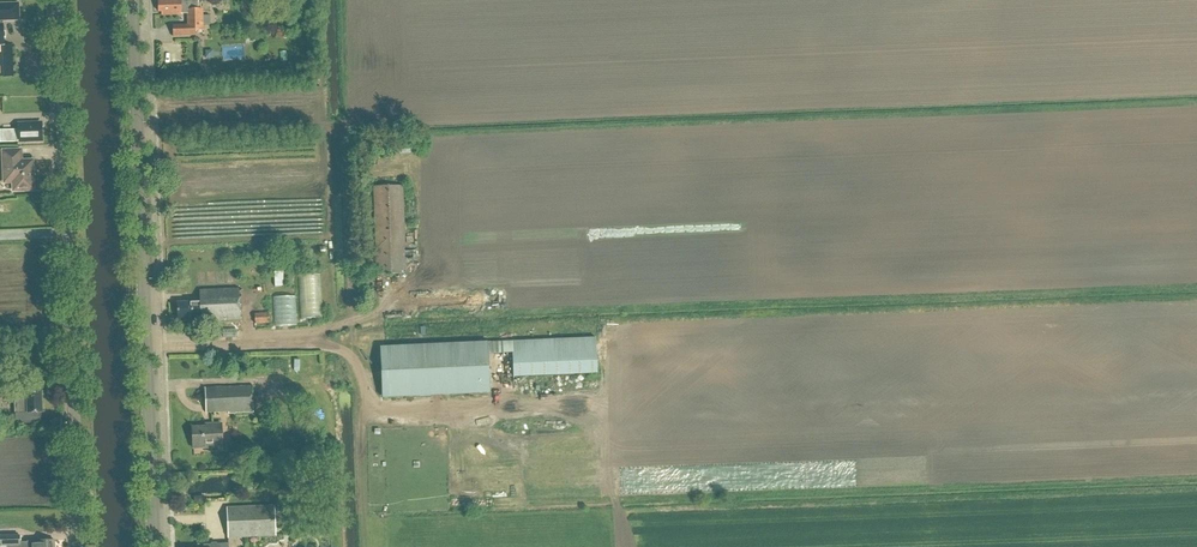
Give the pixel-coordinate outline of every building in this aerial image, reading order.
[(160,12),(163,12),(163,16),(181,15),(181,14),(187,14),(187,26),(173,26),(173,37),(195,36),(195,31),(203,31),(202,25),(211,25),(210,16),(202,16),(202,10),(195,10),(195,0),(181,0),(159,0),(160,12)] [(0,5),(0,46),(4,46),(3,21),(19,20),(18,4),(0,5)] [(0,131),(0,144),(19,143),(43,142),(42,126),(38,126),(38,123),(17,124),(18,130),(0,131)] [(20,151),(3,152),(5,183),(16,182),(16,191),(33,190),(32,162),(21,163),(20,151)] [(378,275),(404,274),(404,262),(417,261),(417,252),(404,252),(401,186),(375,187),(378,275)] [(22,266),(14,266),(14,263),(5,263),(4,251),(0,251),(0,281),(22,280),(22,276),(26,276),(26,269),(22,269),(22,266)] [(200,302),(177,303),(177,321),(208,320),(208,323),(240,322),(239,289),(199,290),(200,302)] [(23,295),(3,296),(3,293),(0,293),(0,315),(24,315),(23,295)] [(295,325),(294,296),(272,297),(274,326),(295,325)] [(380,348),(382,398),(490,393),(488,355),(512,354),(513,378),(597,374),(595,338),(380,348)] [(9,396),(8,385),(0,385),(0,396),(9,396)] [(253,387),(205,389),(206,412),(222,411),(222,414),(253,412),(253,387)] [(40,413),(42,413),(41,393),(14,394),(15,420),(18,424),(40,423),(40,413)] [(209,427),(193,428),(193,449),(222,448),(222,424),(209,425),(209,427)] [(275,506),(227,508),(228,539),(276,536),(275,506)] [(39,542),(20,543),(20,536),(1,537),(1,546),(7,546),(56,546),(56,541),(39,542)]
